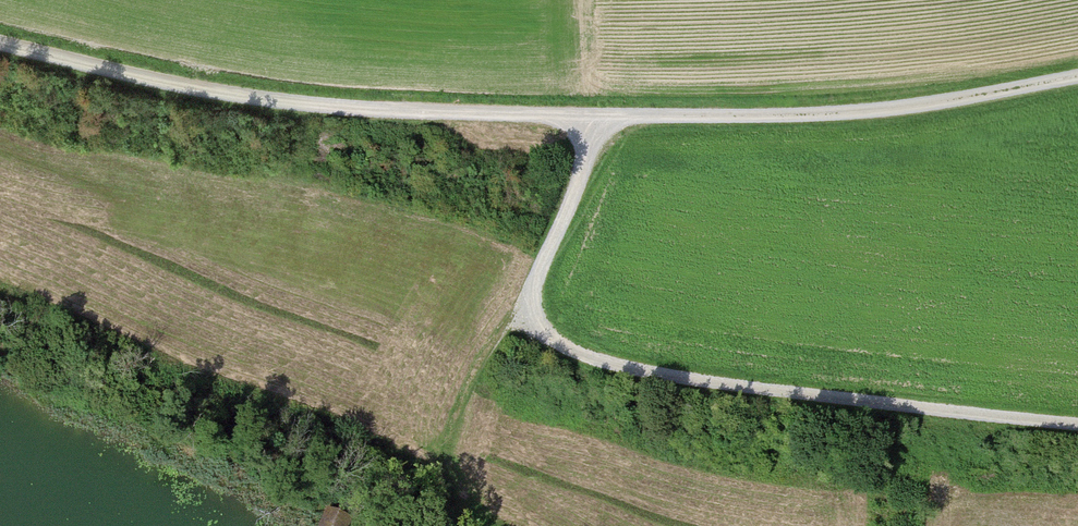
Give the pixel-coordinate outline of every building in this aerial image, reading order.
[(324,511),(316,525),(349,525),(324,511)]
